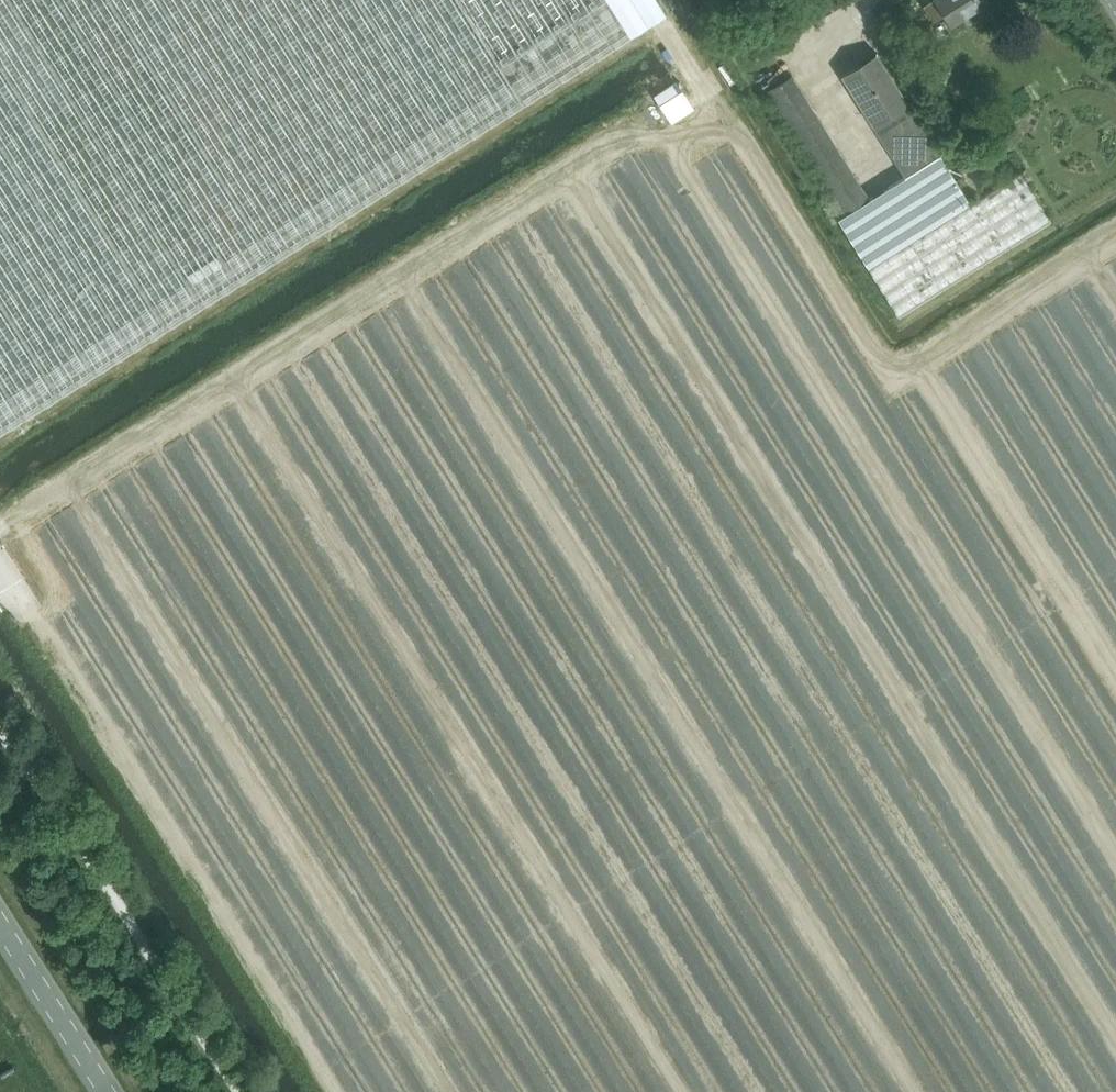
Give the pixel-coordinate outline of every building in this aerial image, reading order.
[(650,23),(666,12),(658,0),(0,0),(0,431),(650,23)] [(989,0),(933,0),(923,6),(933,22),(944,15),(950,25),(989,0)] [(842,76),(873,126),(909,104),(877,53),(842,76)] [(869,199),(791,76),(769,90),(847,213),(869,199)] [(849,96),(839,101),(855,129),(865,124),(849,96)] [(971,203),(952,173),(940,154),(941,154),(909,104),(874,127),(906,177),(839,219),(900,316),(1052,220),(1021,171),(971,203)]
